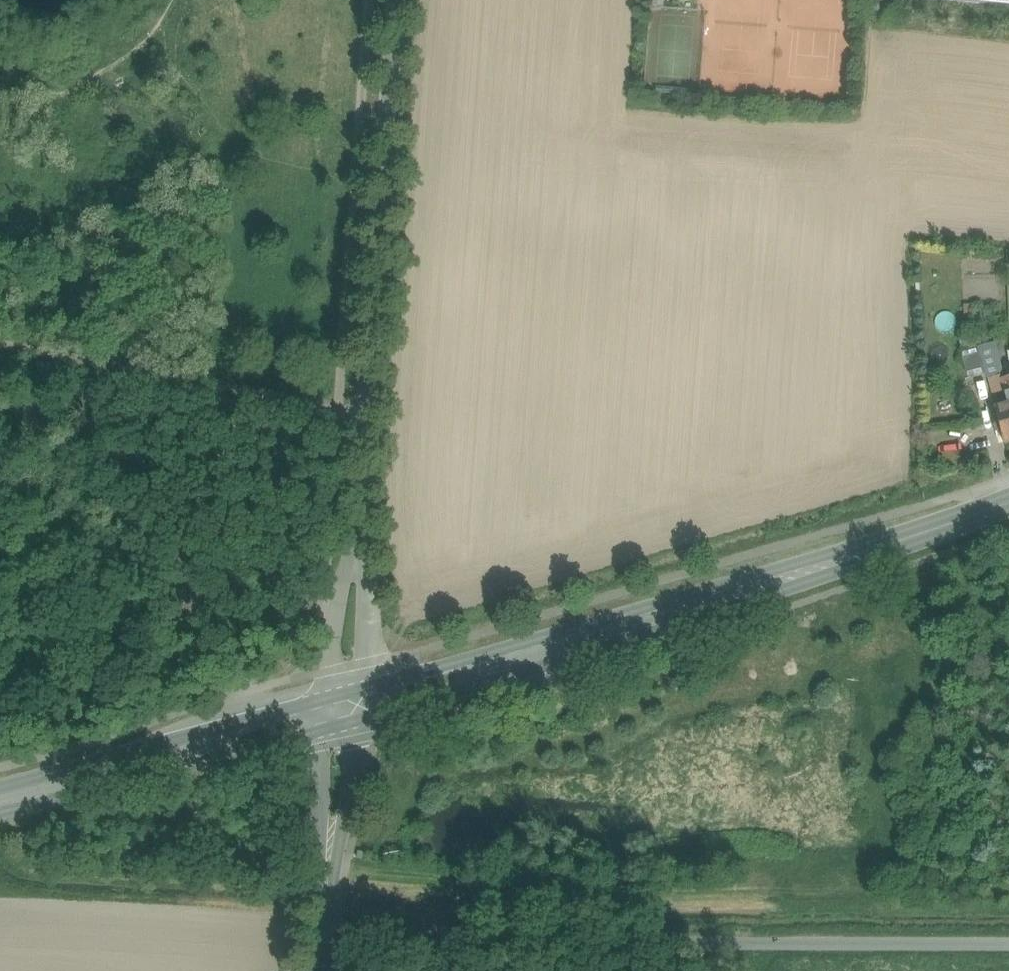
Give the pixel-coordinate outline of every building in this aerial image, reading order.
[(963,354),(979,350),(976,337),(960,341),(963,354)] [(986,373),(988,381),(1001,378),(992,347),(979,350),(986,373)] [(979,350),(963,354),(969,377),(986,373),(979,350)] [(1000,380),(1001,380),(1001,378),(988,381),(992,396),(1004,393),(1000,380)] [(996,409),(998,416),(998,417),(1007,444),(1008,444),(1008,378),(1001,380),(1000,380),(1004,393),(1008,405),(996,409)] [(291,597),(291,613),(305,613),(306,598),(291,597)]
